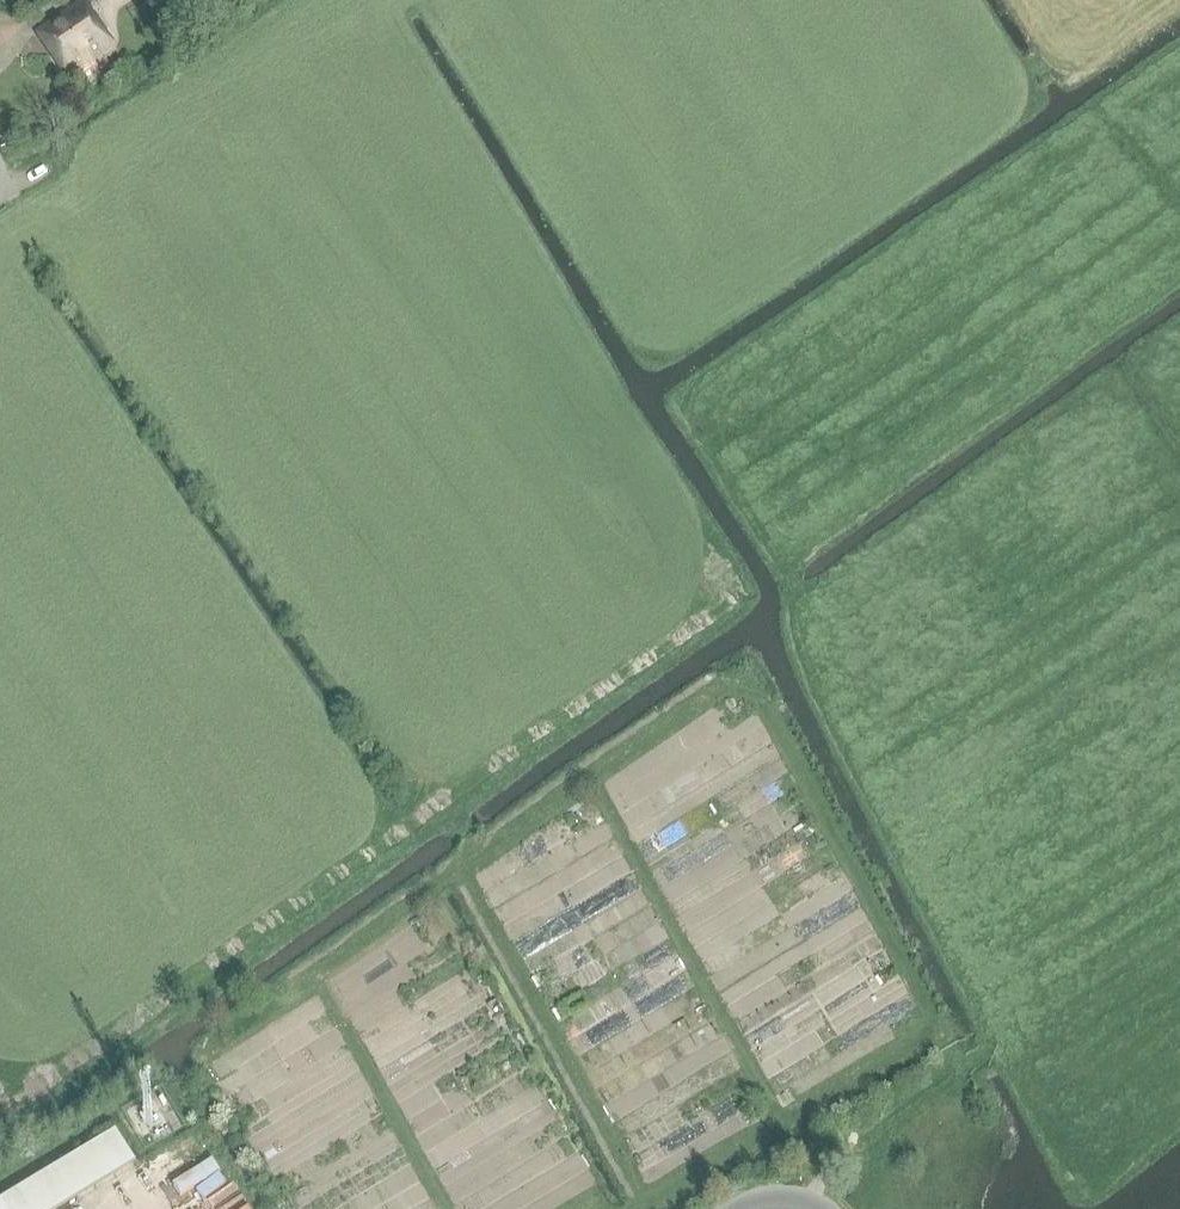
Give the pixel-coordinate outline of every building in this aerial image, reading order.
[(36,33),(67,79),(114,47),(83,2),(36,33)] [(710,957),(738,1027),(806,1000),(800,986),(819,979),(806,946),(737,973),(733,964),(724,967),(719,954),(710,957)] [(777,1034),(754,1045),(776,1089),(784,1086),(781,1080),(813,1064),(808,1054),(825,1046),(818,1032),(809,1037),(802,1021),(777,1033),(777,1034)] [(599,1187),(580,1150),(571,1155),(554,1122),(457,1170),(459,1174),(446,1180),(461,1208),(555,1208),(599,1187)] [(142,1172),(119,1131),(0,1199),(0,1208),(77,1208),(142,1172)] [(432,1192),(420,1199),(425,1208),(441,1208),(432,1192)]
